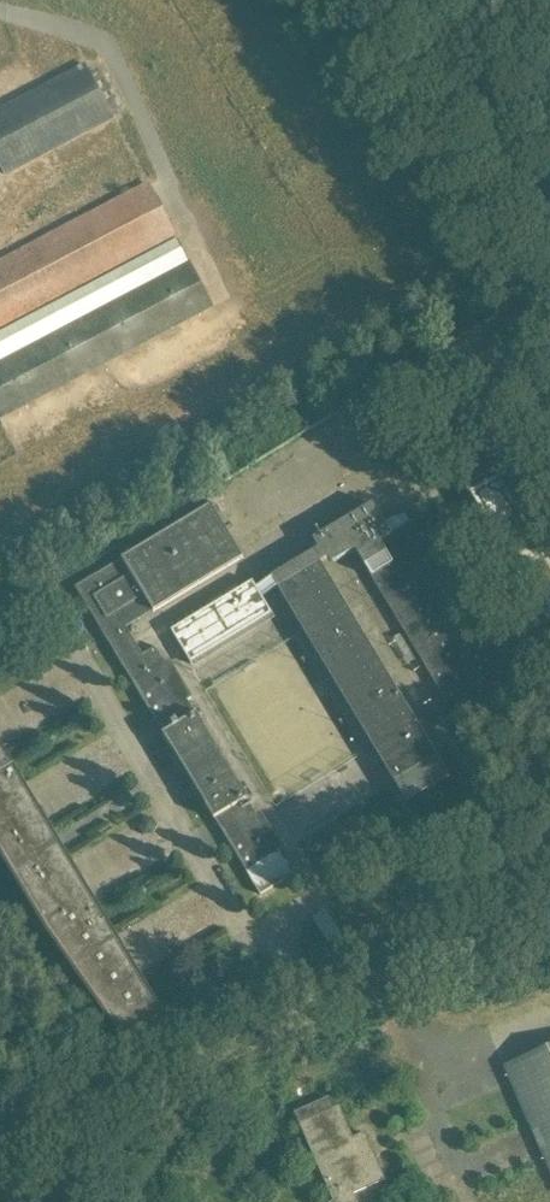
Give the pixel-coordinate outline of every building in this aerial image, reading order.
[(5,181),(119,121),(86,59),(0,107),(0,171),(5,181)] [(176,235),(149,184),(0,262),(0,328),(176,235)] [(190,262),(177,240),(0,332),(0,362),(190,262)] [(213,306),(190,262),(0,362),(0,418),(213,306)] [(508,464),(467,489),(549,627),(549,535),(508,464)] [(127,628),(243,558),(201,488),(151,518),(162,535),(75,587),(261,895),(294,875),(280,852),(283,849),(260,812),(255,815),(250,805),(254,802),(155,647),(143,654),(127,628)] [(313,539),(319,549),(314,552),(312,549),(270,574),(409,808),(451,782),(424,735),(455,716),(468,739),(538,697),(428,512),(391,534),(373,504),(313,539)] [(272,615),(252,581),(171,630),(192,664),(272,615)] [(0,741),(0,854),(47,933),(120,1037),(165,1015),(0,741)] [(549,1167),(549,1047),(506,1066),(549,1167)] [(353,1140),(349,1142),(329,1098),(296,1113),(335,1201),(334,1201),(359,1201),(355,1193),(385,1180),(365,1134),(353,1139),(353,1140)]
